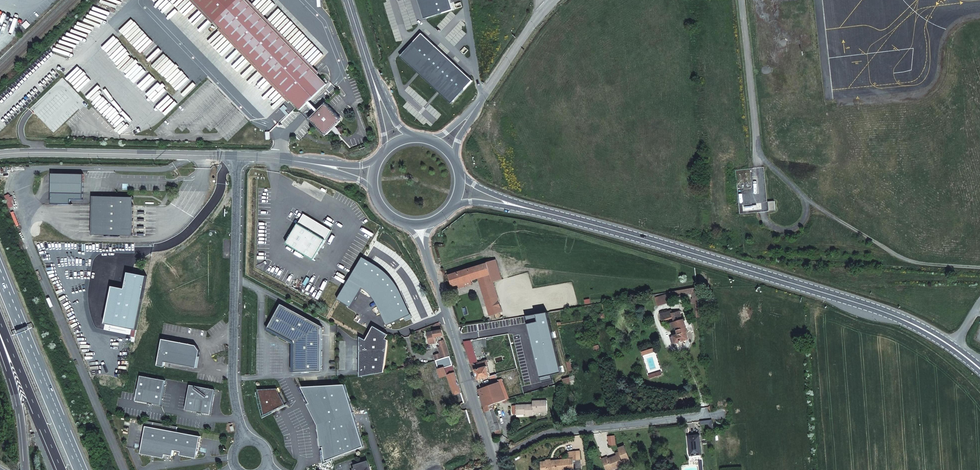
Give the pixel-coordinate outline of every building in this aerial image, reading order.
[(230,0),(181,0),(206,25),(230,0)] [(206,25),(293,110),(308,95),(311,93),(327,76),(251,0),(230,0),(206,25)] [(424,19),(426,18),(420,0),(418,0),(424,19)] [(426,18),(453,10),(450,0),(420,0),(426,18)] [(422,33),(402,55),(453,102),(473,81),(422,33)] [(402,55),(401,56),(451,104),(453,102),(402,55)] [(311,93),(308,95),(317,104),(320,102),(311,93)] [(320,102),(317,104),(311,110),(312,117),(322,126),(328,127),(333,122),(331,120),(335,117),(337,118),(340,115),(340,109),(328,97),(323,98),(320,102)] [(84,175),(53,174),(52,205),(71,205),(71,200),(84,200),(84,175)] [(94,197),(93,235),(134,236),(135,198),(94,197)] [(332,231),(304,214),(286,243),(314,260),(332,231)] [(487,262),(449,275),(453,287),(478,279),(491,275),(487,262)] [(491,275),(478,279),(482,292),(489,290),(495,288),(493,282),(491,275)] [(498,297),(495,288),(489,290),(490,294),(483,296),(485,301),(498,297)] [(667,296),(655,299),(657,305),(670,302),(667,296)] [(499,302),(498,297),(485,301),(487,306),(499,302)] [(294,342),(294,373),(322,371),(322,326),(281,304),(268,328),(294,342)] [(490,316),(502,312),(500,305),(488,309),(490,316)] [(675,344),(689,339),(687,333),(689,332),(684,319),(682,319),(680,312),(673,314),(672,311),(660,314),(662,320),(672,317),(674,322),(671,323),(673,329),(676,328),(678,334),(673,336),(673,337),(670,337),(673,344),(675,343),(675,344)] [(360,337),(359,377),(378,373),(383,372),(388,341),(385,339),(389,333),(374,325),(366,340),(360,337)] [(444,336),(442,330),(427,332),(429,345),(436,343),(435,338),(444,336)] [(194,345),(160,338),(155,364),(161,366),(162,361),(195,367),(198,350),(194,345)] [(450,357),(445,340),(440,341),(442,348),(439,349),(441,355),(435,357),(436,360),(450,357)] [(450,357),(436,360),(441,378),(447,376),(449,383),(451,382),(452,387),(451,387),(454,396),(462,394),(450,357)] [(471,357),(469,358),(470,363),(473,371),(475,370),(479,380),(482,379),(482,381),(486,379),(486,378),(489,376),(487,366),(488,366),(487,361),(474,364),(471,357)] [(163,379),(138,374),(133,399),(159,404),(163,379)] [(508,399),(508,398),(506,392),(501,381),(498,383),(504,400),(508,399)] [(483,388),(479,389),(482,400),(484,407),(489,406),(504,400),(498,383),(483,388)] [(213,389),(189,384),(184,409),(209,413),(213,389)] [(302,386),(311,403),(321,424),(354,414),(346,384),(302,386)] [(278,389),(259,390),(265,416),(286,405),(278,389)] [(321,424),(311,403),(308,404),(319,425),(321,424)] [(532,406),(515,407),(515,415),(523,415),(523,417),(533,416),(533,413),(546,413),(547,404),(532,404),(532,406)] [(486,412),(492,431),(500,429),(494,410),(491,411),(486,412)] [(354,414),(321,424),(324,447),(326,461),(364,447),(354,414)] [(713,429),(712,420),(701,421),(701,424),(710,423),(710,429),(713,429)] [(144,425),(140,449),(163,453),(171,455),(172,449),(180,451),(195,453),(199,435),(144,425)] [(615,435),(608,436),(609,446),(616,446),(615,435)] [(700,435),(688,436),(689,447),(692,446),(693,455),(701,455),(700,435)] [(612,469),(613,469),(623,466),(622,464),(630,460),(625,446),(619,449),(621,454),(616,456),(617,458),(609,461),(608,459),(607,457),(602,459),(605,467),(610,465),(612,469)] [(541,463),(542,469),(573,469),(573,461),(580,459),(579,452),(567,453),(568,459),(552,461),(551,459),(546,460),(546,463),(541,463)] [(369,466),(367,467),(366,462),(356,465),(357,468),(353,469),(354,469),(370,469),(369,466)]
